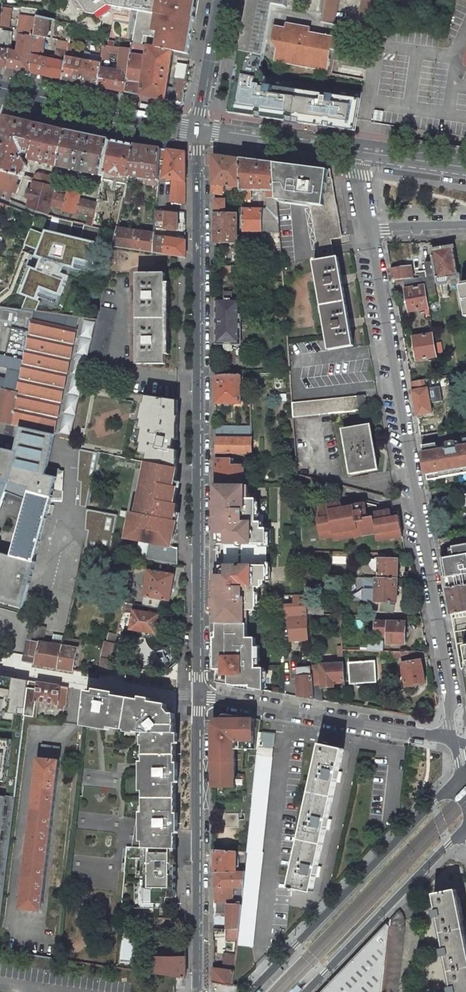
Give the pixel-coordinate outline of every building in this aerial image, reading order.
[(85,13),(93,14),(108,4),(109,6),(138,11),(133,42),(173,51),(172,56),(188,59),(193,30),(191,28),(192,23),(195,22),(197,9),(193,9),(195,0),(75,0),(85,13)] [(247,12),(244,30),(240,52),(264,58),(273,5),(286,8),(287,0),(249,0),(247,12)] [(324,3),(321,23),(336,26),(340,0),(325,0),(324,3)] [(371,38),(378,0),(362,0),(356,35),(371,38)] [(22,7),(19,30),(20,35),(18,52),(0,48),(0,66),(29,72),(36,17),(38,10),(22,7)] [(36,17),(29,72),(64,79),(67,57),(69,42),(58,39),(55,60),(42,57),(45,37),(48,37),(50,23),(46,22),(47,19),(36,17)] [(311,27),(286,23),(285,28),(274,26),(272,39),(273,39),(272,42),(277,50),(275,62),(329,72),(334,36),(310,32),(311,27)] [(133,42),(133,43),(132,49),(126,92),(166,101),(168,86),(172,56),(173,51),(133,42)] [(122,48),(104,46),(102,59),(107,60),(109,52),(115,53),(115,52),(121,53),(122,48)] [(105,70),(104,88),(126,92),(132,49),(122,48),(121,53),(118,72),(105,70)] [(264,58),(240,52),(229,113),(303,124),(310,84),(266,77),(262,69),(264,58)] [(67,57),(64,79),(98,86),(100,69),(101,64),(67,57)] [(168,86),(166,101),(183,104),(186,82),(189,65),(178,64),(174,88),(168,86)] [(326,86),(310,84),(303,124),(332,128),(338,89),(335,89),(334,93),(325,91),(326,86)] [(362,93),(338,89),(332,128),(355,131),(362,93)] [(0,137),(0,170),(24,176),(27,165),(21,156),(25,153),(31,155),(31,158),(40,125),(8,117),(0,137)] [(32,160),(59,167),(68,131),(40,125),(31,158),(32,160)] [(59,167),(103,176),(104,171),(110,140),(68,131),(59,167)] [(136,145),(110,140),(104,171),(113,173),(113,175),(120,176),(121,175),(129,176),(136,145)] [(161,149),(136,145),(129,176),(148,179),(158,180),(160,162),(161,149)] [(172,180),(186,182),(186,152),(161,149),(160,162),(165,163),(163,178),(172,180)] [(242,159),(213,155),(213,194),(215,194),(223,195),(224,186),(228,186),(227,191),(243,193),(243,191),(242,159)] [(276,163),(242,159),(243,191),(251,191),(266,191),(277,191),(276,163)] [(300,167),(276,163),(277,191),(277,198),(277,200),(311,204),(317,240),(318,240),(329,238),(338,237),(329,184),(324,183),(325,170),(300,167)] [(11,200),(14,193),(15,193),(17,193),(19,187),(18,185),(16,185),(20,176),(24,177),(24,176),(0,170),(0,196),(11,200)] [(51,206),(64,209),(64,210),(64,211),(75,213),(76,213),(76,212),(95,216),(97,203),(79,199),(80,195),(80,194),(69,191),(68,191),(67,196),(54,193),(58,178),(39,174),(36,175),(32,190),(30,190),(28,198),(30,199),(28,207),(48,215),(49,216),(51,206)] [(186,182),(172,180),(171,184),(172,184),(170,205),(186,206),(186,182)] [(133,184),(127,183),(123,201),(129,202),(133,184)] [(251,191),(243,191),(243,193),(243,199),(251,199),(251,191)] [(267,198),(267,209),(243,209),(243,214),(244,231),(280,232),(278,209),(277,200),(277,198),(267,198)] [(225,214),(225,200),(215,200),(215,214),(225,214)] [(155,228),(177,230),(178,212),(156,210),(155,228)] [(225,214),(215,214),(215,242),(237,242),(237,214),(225,214)] [(37,215),(23,249),(35,253),(34,257),(42,260),(38,271),(31,268),(21,296),(26,297),(22,307),(37,309),(41,301),(58,306),(71,271),(90,274),(100,228),(37,215)] [(155,234),(118,228),(117,232),(114,246),(153,252),(154,236),(155,234)] [(173,239),(154,236),(153,252),(178,256),(186,257),(186,240),(173,239)] [(318,240),(321,260),(328,259),(332,258),(329,238),(318,240)] [(426,264),(428,271),(429,271),(430,281),(434,280),(436,280),(437,283),(440,284),(447,283),(449,281),(448,278),(459,276),(455,251),(454,246),(432,250),(434,262),(426,264)] [(321,260),(314,261),(329,350),(353,346),(346,301),(338,257),(332,258),(328,259),(321,260)] [(411,266),(391,268),(393,280),(405,279),(413,278),(411,266)] [(428,271),(418,272),(420,278),(423,277),(425,286),(427,300),(437,298),(434,280),(430,281),(429,271),(428,271)] [(166,273),(137,273),(137,364),(166,364),(166,318),(166,273)] [(413,278),(405,279),(407,289),(419,287),(418,278),(413,278)] [(407,289),(405,289),(409,311),(429,308),(427,300),(425,286),(419,287),(407,289)] [(224,298),(215,298),(215,321),(240,321),(240,298),(232,298),(232,292),(224,292),(224,298)] [(1,335),(0,337),(0,385),(5,386),(0,407),(0,422),(55,434),(80,317),(34,311),(1,307),(0,309),(0,335),(1,335)] [(115,310),(101,307),(98,320),(88,363),(103,366),(115,310)] [(240,321),(215,321),(215,344),(240,344),(240,321)] [(433,334),(414,337),(417,360),(437,356),(433,334)] [(230,367),(215,367),(216,375),(230,375),(230,367)] [(230,375),(216,375),(216,403),(240,403),(240,375),(230,375)] [(426,379),(411,382),(417,415),(431,413),(426,379)] [(178,469),(178,449),(174,448),(175,438),(178,439),(178,436),(178,435),(178,400),(146,395),(145,403),(148,404),(145,420),(147,421),(145,429),(143,429),(140,443),(147,445),(146,453),(148,454),(146,462),(148,462),(158,465),(178,469)] [(357,397),(358,410),(366,409),(365,395),(357,396),(357,397)] [(357,397),(292,404),(293,417),(358,410),(357,397)] [(370,424),(343,429),(351,474),(378,470),(370,424)] [(238,426),(217,426),(217,436),(252,437),(251,428),(238,428),(238,426)] [(252,437),(217,436),(217,452),(252,453),(252,440),(252,437)] [(461,444),(456,444),(455,440),(450,441),(445,442),(446,446),(441,447),(437,448),(436,442),(422,445),(422,448),(426,469),(428,480),(465,474),(465,438),(463,438),(463,443),(461,444)] [(77,464),(95,468),(98,452),(70,447),(67,461),(77,464)] [(9,483),(29,489),(41,492),(52,495),(59,497),(64,474),(29,464),(29,465),(21,463),(22,458),(0,452),(0,508),(9,483)] [(217,458),(215,458),(215,485),(218,485),(244,485),(244,464),(232,464),(232,458),(217,458)] [(146,519),(177,525),(178,522),(175,521),(178,505),(175,504),(176,497),(172,496),(174,487),(178,469),(158,465),(148,462),(138,513),(135,512),(134,517),(139,518),(145,519),(146,519)] [(95,468),(77,464),(68,504),(87,508),(95,468)] [(217,624),(239,625),(248,625),(248,610),(256,610),(256,587),(261,587),(261,581),(266,581),(266,551),(266,543),(261,543),(261,528),(261,522),(256,522),(256,507),(256,498),(248,498),(248,484),(244,485),(218,485),(218,499),(215,501),(215,518),(215,522),(215,533),(219,533),(219,542),(219,543),(224,543),(224,548),(224,565),(218,565),(218,575),(215,575),(215,615),(217,616),(217,624)] [(29,492),(52,498),(52,495),(41,492),(29,489),(29,492)] [(12,555),(34,561),(52,498),(29,492),(28,494),(27,499),(23,514),(12,555)] [(364,535),(376,533),(377,535),(382,534),(383,540),(402,536),(398,510),(391,512),(391,509),(373,512),(372,505),(362,503),(353,505),(342,507),(341,502),(325,505),(326,510),(320,510),(322,518),(318,518),(321,534),(326,534),(327,539),(334,537),(333,536),(338,535),(339,540),(354,537),(353,532),(358,531),(363,530),(364,535)] [(68,504),(67,504),(62,523),(112,533),(116,514),(87,508),(68,504)] [(149,542),(173,546),(177,525),(146,519),(145,519),(139,518),(134,517),(130,538),(149,542)] [(84,548),(108,552),(110,543),(86,538),(84,548)] [(146,559),(178,565),(178,556),(178,547),(173,546),(149,542),(146,559)] [(451,587),(465,585),(465,545),(452,547),(454,557),(446,558),(451,587)] [(12,555),(0,552),(0,601),(23,607),(30,583),(35,562),(34,561),(12,555)] [(394,560),(379,559),(379,578),(398,579),(398,565),(394,565),(394,560)] [(48,566),(35,562),(30,583),(31,584),(48,566)] [(176,567),(150,563),(145,589),(146,589),(171,593),(176,567)] [(379,578),(376,578),(375,601),(397,603),(398,579),(379,578)] [(447,588),(451,614),(465,612),(465,585),(451,587),(447,588)] [(171,593),(146,589),(143,606),(144,606),(168,610),(171,593)] [(309,639),(307,614),(306,599),(306,596),(282,595),(283,619),(283,625),(283,641),(291,640),(309,639)] [(323,600),(306,599),(307,614),(323,615),(323,600)] [(143,606),(124,603),(122,611),(133,613),(130,629),(156,634),(160,615),(143,612),(144,606),(143,606)] [(405,643),(405,622),(388,622),(376,621),(375,633),(388,633),(388,643),(405,643)] [(23,662),(59,668),(64,646),(42,642),(45,627),(31,624),(27,640),(24,655),(25,655),(23,662)] [(261,690),(265,690),(264,668),(260,668),(256,668),(256,638),(248,638),(248,625),(239,625),(217,624),(217,625),(217,637),(215,639),(215,669),(218,669),(218,674),(216,682),(234,685),(251,685),(251,688),(261,690)] [(367,650),(380,651),(383,651),(383,642),(367,642),(367,650)] [(115,646),(107,644),(104,655),(112,657),(115,646)] [(77,649),(64,646),(59,668),(73,670),(77,649)] [(415,652),(392,651),(392,658),(403,658),(404,663),(402,663),(406,686),(425,683),(421,660),(417,660),(415,652)] [(111,660),(102,658),(98,675),(108,676),(110,667),(110,665),(111,660)] [(375,658),(349,660),(350,684),(377,682),(375,658)] [(338,663),(311,666),(311,668),(314,699),(323,700),(322,686),(334,685),(334,681),(344,680),(343,662),(338,663)] [(297,669),(299,696),(314,699),(311,668),(297,669)] [(28,680),(0,676),(0,715),(2,716),(3,712),(24,716),(24,715),(25,705),(28,680)] [(68,687),(28,681),(28,683),(27,694),(25,705),(24,715),(34,717),(36,701),(56,705),(56,708),(63,709),(63,707),(66,707),(68,687)] [(143,771),(143,848),(176,848),(176,771),(176,718),(163,703),(141,700),(86,690),(83,722),(138,732),(143,733),(143,771)] [(260,732),(261,720),(223,714),(212,723),(213,786),(227,786),(227,778),(234,778),(234,757),(240,757),(240,752),(249,752),(249,757),(257,757),(260,732)] [(274,734),(260,732),(257,757),(253,800),(247,851),(245,877),(244,888),(239,929),(238,941),(238,944),(252,947),(262,852),(261,852),(271,757),(274,734)] [(5,788),(11,740),(0,739),(0,787),(5,788)] [(60,747),(42,745),(40,758),(58,760),(60,747)] [(344,750),(321,745),(290,887),(292,888),(291,891),(296,891),(296,889),(312,892),(316,877),(319,877),(321,867),(318,866),(326,829),(329,830),(331,820),(328,819),(336,782),(339,782),(342,772),(339,771),(344,750)] [(40,758),(39,758),(37,780),(34,779),(33,786),(36,787),(31,830),(28,830),(27,837),(30,837),(25,881),(22,880),(21,887),(24,888),(22,909),(41,911),(59,760),(58,760),(40,758)] [(0,797),(0,912),(1,913),(14,799),(0,797)] [(176,862),(176,848),(143,848),(143,849),(142,849),(142,870),(142,878),(137,878),(137,904),(144,904),(144,908),(163,908),(163,897),(176,897),(176,866),(173,866),(173,862),(176,862)] [(236,851),(215,849),(215,872),(236,873),(236,851)] [(245,877),(215,875),(215,887),(244,888),(245,877)] [(244,888),(215,887),(215,914),(227,914),(228,929),(239,929),(244,888)] [(434,894),(454,991),(465,991),(465,938),(464,928),(456,889),(434,894)] [(388,924),(381,991),(397,991),(404,926),(404,918),(404,916),(403,915),(399,911),(388,922),(388,924)] [(186,919),(171,919),(171,927),(186,927),(186,919)] [(388,924),(320,991),(381,991),(388,924)] [(228,929),(226,929),(225,941),(238,941),(239,929),(228,929)] [(186,947),(176,947),(176,957),(157,957),(157,968),(145,967),(145,972),(157,974),(175,977),(186,979),(186,947)] [(234,986),(235,972),(236,962),(237,956),(225,955),(223,970),(213,968),(213,983),(223,985),(234,986)]
